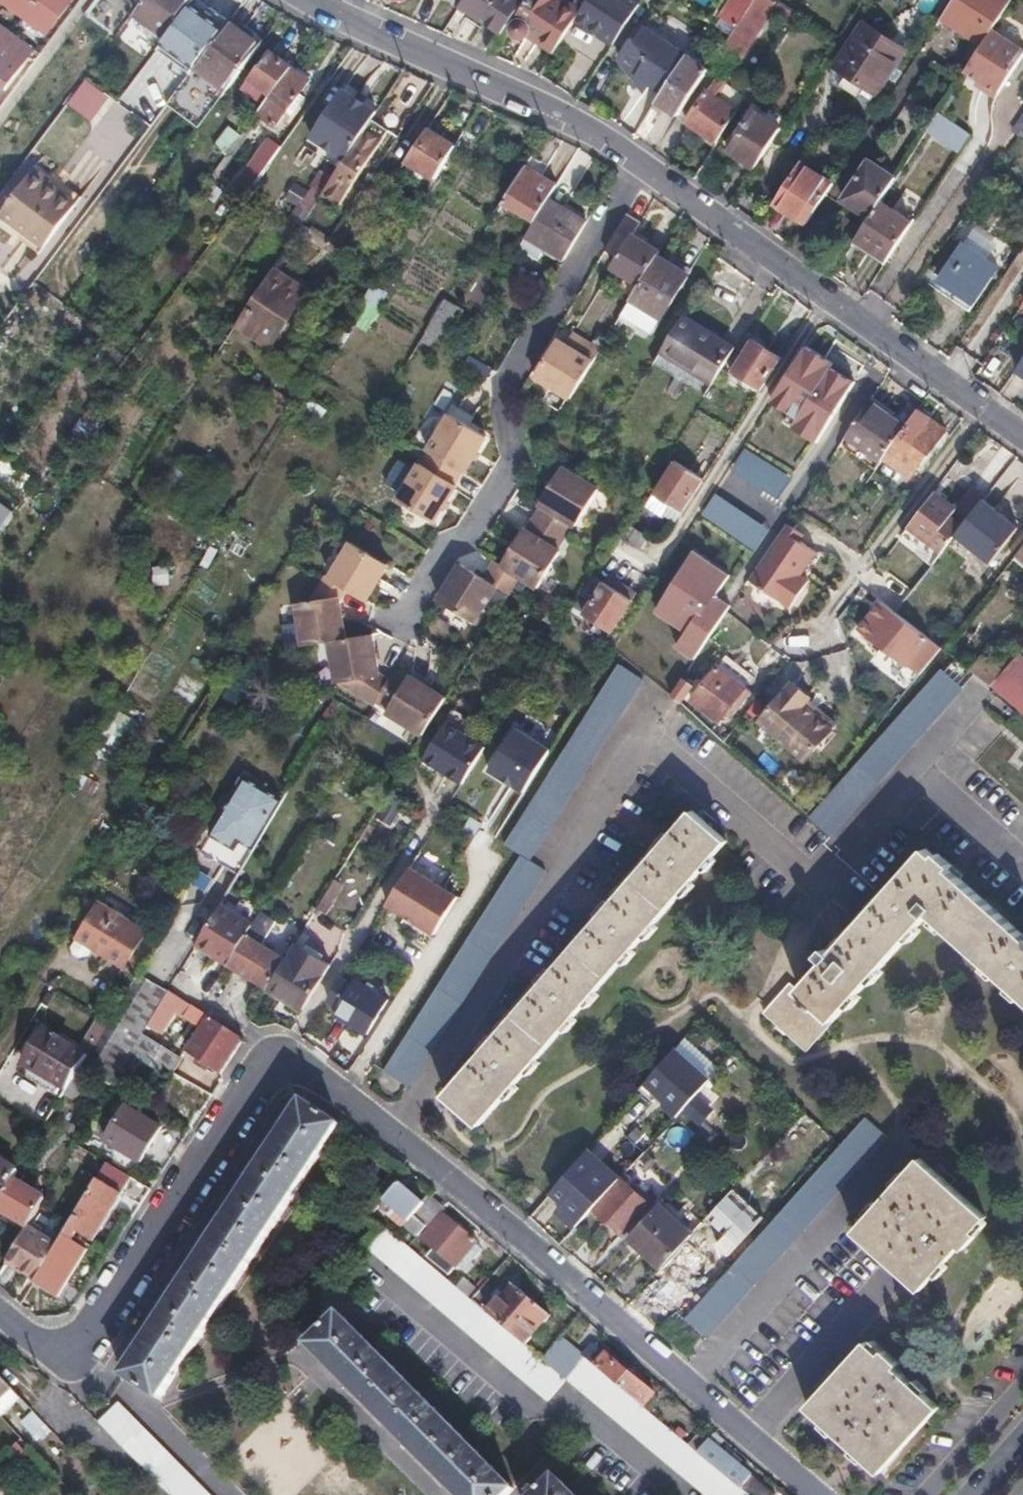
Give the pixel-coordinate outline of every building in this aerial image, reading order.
[(25,14),(47,30),(69,0),(6,0),(25,14)] [(111,27),(123,11),(108,0),(106,0),(95,15),(111,27)] [(144,2),(136,13),(168,37),(194,0),(146,0),(144,2)] [(158,49),(191,73),(230,21),(201,0),(194,0),(168,37),(158,49)] [(461,6),(480,19),(493,0),(464,0),(461,6)] [(480,19),(502,34),(514,15),(525,0),(493,0),(480,19)] [(514,15),(517,18),(515,21),(514,24),(514,28),(516,32),(519,35),(523,36),(527,36),(530,35),(533,34),(535,30),(559,45),(577,19),(583,9),(569,0),(525,0),(514,15)] [(577,19),(604,37),(628,0),(588,0),(583,9),(577,19)] [(613,43),(639,5),(632,0),(628,0),(604,37),(613,43)] [(753,0),(730,0),(720,15),(736,26),(743,15),(753,0)] [(940,19),(981,46),(991,31),(1011,0),(952,0),(940,19)] [(736,26),(723,46),(737,54),(757,24),(743,15),(736,26)] [(191,73),(169,103),(201,126),(261,44),(230,21),(191,73)] [(138,51),(148,38),(128,23),(118,37),(138,51)] [(905,50),(863,23),(834,66),(848,74),(839,84),(856,95),(864,85),(876,94),(905,50)] [(22,63),(17,59),(29,43),(21,37),(13,31),(6,26),(0,35),(0,93),(22,63)] [(636,77),(661,94),(686,57),(644,29),(635,43),(631,40),(618,59),(638,73),(636,77)] [(996,99),(1022,56),(1022,51),(991,31),(981,46),(964,72),(983,84),(980,88),(996,99)] [(272,94),(292,67),(271,52),(252,78),(272,94)] [(657,100),(678,114),(710,67),(688,54),(686,57),(661,94),(657,100)] [(272,94),(260,111),(279,125),(289,111),(293,114),(304,98),(300,96),(310,81),(292,67),(272,94)] [(687,122),(718,142),(738,111),(717,97),(727,81),(718,75),(687,122)] [(87,78),(68,104),(93,122),(111,97),(87,78)] [(373,119),(379,109),(345,86),(309,141),(343,164),(347,158),(373,119)] [(728,149),(756,168),(782,127),(754,109),(728,149)] [(925,132),(956,152),(968,133),(938,113),(925,132)] [(330,184),(324,193),(339,202),(347,189),(351,190),(380,145),(389,131),(373,119),(347,158),(343,164),(332,181),(330,184)] [(219,147),(228,153),(240,137),(231,130),(219,147)] [(435,180),(455,147),(428,130),(407,161),(435,180)] [(231,194),(241,202),(281,147),(271,140),(258,158),(256,159),(231,194)] [(800,161),(773,202),(805,225),(827,192),(833,183),(800,161)] [(841,200),(869,218),(880,202),(895,179),(895,178),(867,161),(841,200)] [(19,236),(21,233),(56,187),(52,184),(54,179),(37,166),(0,216),(0,221),(19,236)] [(555,184),(524,166),(503,202),(534,220),(546,200),(555,184)] [(330,184),(319,177),(308,194),(319,201),(324,193),(330,184)] [(21,233),(19,236),(24,240),(30,232),(46,243),(76,203),(56,187),(21,233)] [(546,200),(534,220),(524,236),(546,249),(564,260),(586,223),(546,200)] [(869,218),(857,238),(887,259),(910,223),(880,202),(869,218)] [(30,232),(24,240),(40,252),(46,243),(30,232)] [(970,232),(962,244),(987,262),(995,249),(970,232)] [(657,251),(628,233),(608,266),(637,284),(654,256),(657,251)] [(546,249),(524,236),(517,248),(538,261),(546,249)] [(11,250),(0,241),(0,263),(11,250)] [(987,262),(962,244),(939,280),(975,303),(997,268),(987,262)] [(684,275),(654,256),(637,284),(619,315),(648,334),(684,275)] [(273,270),(239,323),(258,336),(270,344),(304,291),(273,270)] [(356,326),(374,331),(385,290),(367,285),(356,326)] [(731,346),(676,313),(675,316),(654,349),(709,381),(731,346)] [(439,330),(448,336),(452,331),(441,325),(439,330)] [(533,376),(568,398),(598,350),(570,332),(562,345),(554,341),(533,376)] [(758,392),(779,359),(751,341),(731,373),(758,392)] [(709,381),(654,349),(650,357),(647,361),(701,394),(709,381)] [(476,354),(465,362),(481,383),(492,375),(476,354)] [(805,372),(792,364),(782,380),(794,388),(805,372)] [(882,455),(905,423),(869,401),(852,425),(847,433),(853,438),(880,458),(882,455)] [(944,430),(915,410),(905,423),(882,455),(909,477),(930,447),(932,448),(944,430)] [(484,435),(449,415),(426,451),(462,471),(484,435)] [(845,449),(872,469),(880,458),(853,438),(845,449)] [(745,450),(733,473),(783,498),(795,475),(745,450)] [(433,520),(462,471),(426,451),(398,499),(433,520)] [(682,512),(702,481),(673,463),(654,494),(682,512)] [(574,525),(595,490),(559,468),(538,504),(542,505),(533,518),(564,536),(572,524),(574,525)] [(1011,478),(1001,471),(965,518),(974,525),(1011,478)] [(1011,478),(974,525),(998,545),(1022,514),(1022,488),(1011,478)] [(17,504),(6,495),(6,494),(0,489),(0,527),(17,504)] [(940,551),(959,525),(948,517),(955,508),(933,490),(907,525),(940,551)] [(768,529),(715,494),(701,515),(754,551),(768,529)] [(555,549),(564,536),(533,518),(524,531),(521,530),(499,566),(519,578),(536,588),(558,552),(555,549)] [(644,538),(623,525),(616,536),(636,549),(644,538)] [(803,537),(785,525),(781,531),(794,540),(797,542),(799,543),(803,537)] [(933,560),(940,551),(907,525),(898,536),(933,560)] [(794,540),(781,531),(748,581),(790,610),(809,583),(801,578),(816,554),(799,543),(797,542),(794,540)] [(352,541),(329,576),(346,587),(365,599),(388,564),(352,541)] [(727,576),(691,553),(653,613),(684,633),(673,649),(693,662),(729,606),(713,597),(727,576)] [(510,594),(519,578),(499,566),(494,563),(483,579),(498,587),(510,594)] [(475,625),(498,587),(483,579),(460,565),(437,602),(475,625)] [(323,572),(318,580),(304,604),(292,606),(299,647),(327,642),(346,638),(339,601),(346,587),(329,576),(323,572)] [(637,604),(591,576),(571,609),(615,637),(637,604)] [(917,675),(939,648),(893,611),(879,600),(857,628),(880,647),(881,646),(917,675)] [(327,642),(329,648),(336,683),(371,705),(373,703),(385,681),(373,675),(382,661),(377,659),(373,632),(346,638),(327,642)] [(647,674),(624,654),(506,843),(522,852),(384,1071),(408,1086),(547,869),(530,857),(647,674)] [(1022,717),(1022,684),(1022,661),(1016,655),(989,687),(1022,717)] [(717,666),(692,700),(719,720),(729,709),(734,712),(741,702),(737,698),(744,687),(717,666)] [(964,687),(942,668),(809,816),(831,836),(964,687)] [(385,681),(373,703),(386,710),(384,713),(421,735),(442,700),(405,677),(402,680),(396,677),(391,684),(385,681)] [(681,680),(672,694),(681,702),(691,687),(681,680)] [(812,758),(835,726),(805,704),(812,696),(791,682),(763,722),(812,758)] [(100,737),(118,749),(136,722),(119,710),(100,737)] [(461,786),(484,749),(445,724),(422,761),(461,786)] [(551,746),(517,725),(491,767),(525,788),(551,746)] [(253,849),(281,800),(244,777),(210,835),(229,846),(228,840),(231,835),(253,849)] [(475,1053),(482,1059),(449,1097),(483,1128),(727,841),(692,810),(667,839),(661,834),(653,844),(659,851),(611,906),(604,902),(590,916),(598,921),(553,974),(547,970),(534,983),(540,990),(495,1044),(488,1038),(475,1053)] [(944,875),(949,869),(935,857),(931,861),(922,852),(827,957),(822,951),(814,960),(820,964),(793,994),(786,987),(759,1017),(803,1057),(929,918),(1022,1003),(1022,944),(944,875)] [(336,855),(319,882),(328,888),(345,861),(336,855)] [(387,906),(435,935),(458,899),(410,870),(387,906)] [(328,888),(319,882),(317,881),(295,917),(306,925),(328,888)] [(146,930),(99,901),(77,939),(72,948),(73,955),(78,958),(87,957),(92,948),(123,967),(146,930)] [(219,905),(195,945),(228,964),(251,925),(219,905)] [(251,925),(228,964),(268,988),(286,959),(260,944),(275,920),(259,911),(251,925)] [(286,959),(268,988),(304,1009),(325,977),(308,966),(317,951),(312,948),(317,937),(304,929),(286,959)] [(135,973),(106,1021),(98,1034),(112,1043),(124,1022),(143,1034),(148,1025),(169,990),(166,988),(135,973)] [(342,977),(328,1000),(338,1007),(333,1013),(366,1035),(388,1001),(356,980),(353,984),(342,977)] [(200,1011),(169,990),(148,1025),(153,1028),(157,1022),(165,1028),(175,1013),(202,1028),(187,1053),(221,1075),(221,1074),(243,1041),(238,1037),(236,1034),(200,1011)] [(124,1022),(112,1043),(130,1055),(143,1034),(124,1022)] [(22,1064),(66,1089),(80,1065),(86,1055),(43,1030),(22,1064)] [(112,1043),(98,1034),(86,1055),(80,1065),(94,1074),(112,1043)] [(143,1034),(130,1055),(147,1065),(150,1062),(174,1076),(184,1059),(143,1034)] [(644,1083),(678,1117),(718,1075),(683,1042),(644,1083)] [(130,1055),(112,1043),(94,1074),(112,1085),(130,1055)] [(207,1249),(123,1376),(159,1400),(254,1257),(338,1124),(305,1101),(207,1249)] [(105,1142),(140,1162),(160,1129),(127,1108),(105,1142)] [(869,1120),(685,1318),(706,1338),(890,1139),(869,1120)] [(591,1208),(593,1209),(625,1175),(633,1165),(639,1159),(627,1146),(606,1167),(611,1171),(600,1183),(580,1165),(559,1188),(586,1214),(591,1208)] [(644,1153),(639,1159),(633,1165),(639,1171),(642,1173),(654,1162),(644,1153)] [(13,1179),(18,1170),(0,1159),(0,1199),(13,1179)] [(982,1218),(916,1160),(849,1231),(915,1290),(951,1250),(955,1253),(970,1237),(967,1233),(982,1218)] [(130,1177),(108,1163),(66,1231),(74,1237),(77,1233),(90,1242),(130,1177)] [(633,1165),(625,1175),(630,1180),(639,1171),(633,1165)] [(627,1240),(628,1239),(653,1211),(626,1185),(630,1180),(625,1175),(593,1209),(627,1240)] [(0,1199),(0,1213),(26,1229),(28,1226),(44,1199),(13,1179),(0,1199)] [(422,1206),(397,1185),(383,1203),(407,1223),(422,1206)] [(564,1206),(552,1196),(536,1213),(547,1223),(564,1206)] [(430,1197),(422,1206),(407,1223),(404,1227),(411,1233),(415,1237),(436,1211),(440,1207),(430,1197)] [(644,1255),(675,1221),(658,1206),(653,1211),(628,1239),(644,1255)] [(474,1242),(436,1211),(415,1237),(431,1250),(426,1256),(449,1274),(454,1269),(460,1274),(479,1251),(472,1244),(474,1242)] [(723,1222),(713,1211),(691,1236),(660,1269),(684,1291),(710,1263),(697,1250),(723,1222)] [(644,1255),(660,1269),(691,1236),(675,1221),(644,1255)] [(26,1229),(6,1263),(36,1280),(58,1244),(28,1226),(26,1229)] [(36,1280),(34,1283),(56,1298),(86,1249),(72,1240),(74,1237),(66,1231),(58,1244),(36,1280)] [(402,1244),(386,1232),(370,1252),(434,1304),(550,1403),(568,1383),(540,1359),(524,1345),(488,1315),(487,1314),(470,1300),(457,1290),(402,1244)] [(644,1297),(663,1301),(667,1282),(648,1278),(644,1297)] [(470,1300),(477,1291),(464,1281),(457,1290),(470,1300)] [(512,1284),(487,1314),(488,1315),(524,1345),(548,1316),(512,1284)] [(540,1359),(568,1383),(587,1363),(581,1357),(558,1338),(540,1359)] [(873,1355),(860,1342),(801,1409),(875,1470),(933,1406),(889,1369),(892,1366),(877,1352),(873,1355)] [(310,1345),(279,1376),(365,1462),(398,1494),(458,1494),(310,1345)] [(590,1345),(581,1357),(587,1363),(592,1367),(604,1356),(590,1345)] [(604,1356),(592,1367),(640,1407),(651,1394),(604,1356)] [(568,1383),(639,1442),(704,1494),(747,1494),(696,1453),(681,1441),(640,1407),(592,1367),(587,1363),(568,1383)] [(0,1376),(0,1415),(4,1420),(23,1400),(0,1376)] [(119,1402),(99,1423),(170,1494),(210,1494),(119,1402)] [(35,1409),(20,1419),(36,1443),(51,1433),(35,1409)] [(696,1453),(709,1438),(692,1426),(681,1441),(696,1453)] [(713,1432),(709,1438),(696,1453),(747,1494),(774,1494),(719,1446),(723,1440),(713,1432)] [(556,1475),(536,1494),(576,1494),(556,1475)]
